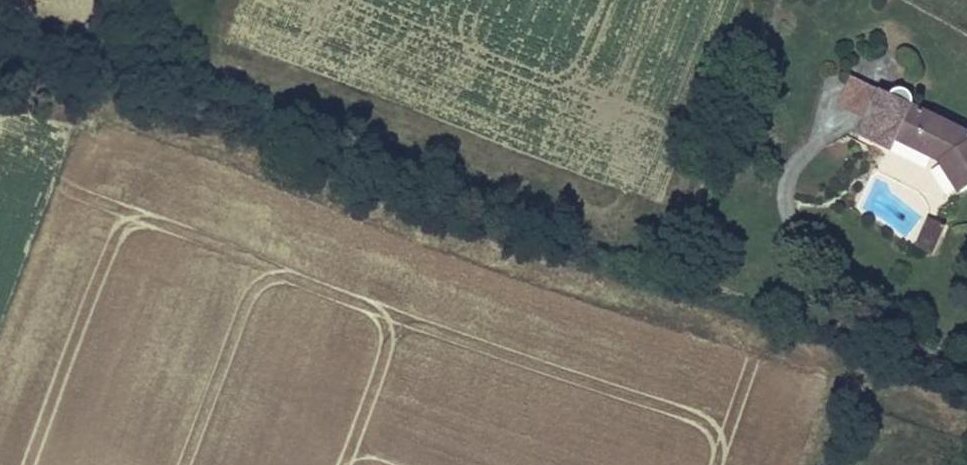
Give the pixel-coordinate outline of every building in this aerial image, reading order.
[(907,115),(893,150),(911,157),(942,170),(951,179),(946,182),(955,198),(966,192),(966,139),(907,115)] [(933,262),(942,233),(925,227),(916,257),(933,262)]
